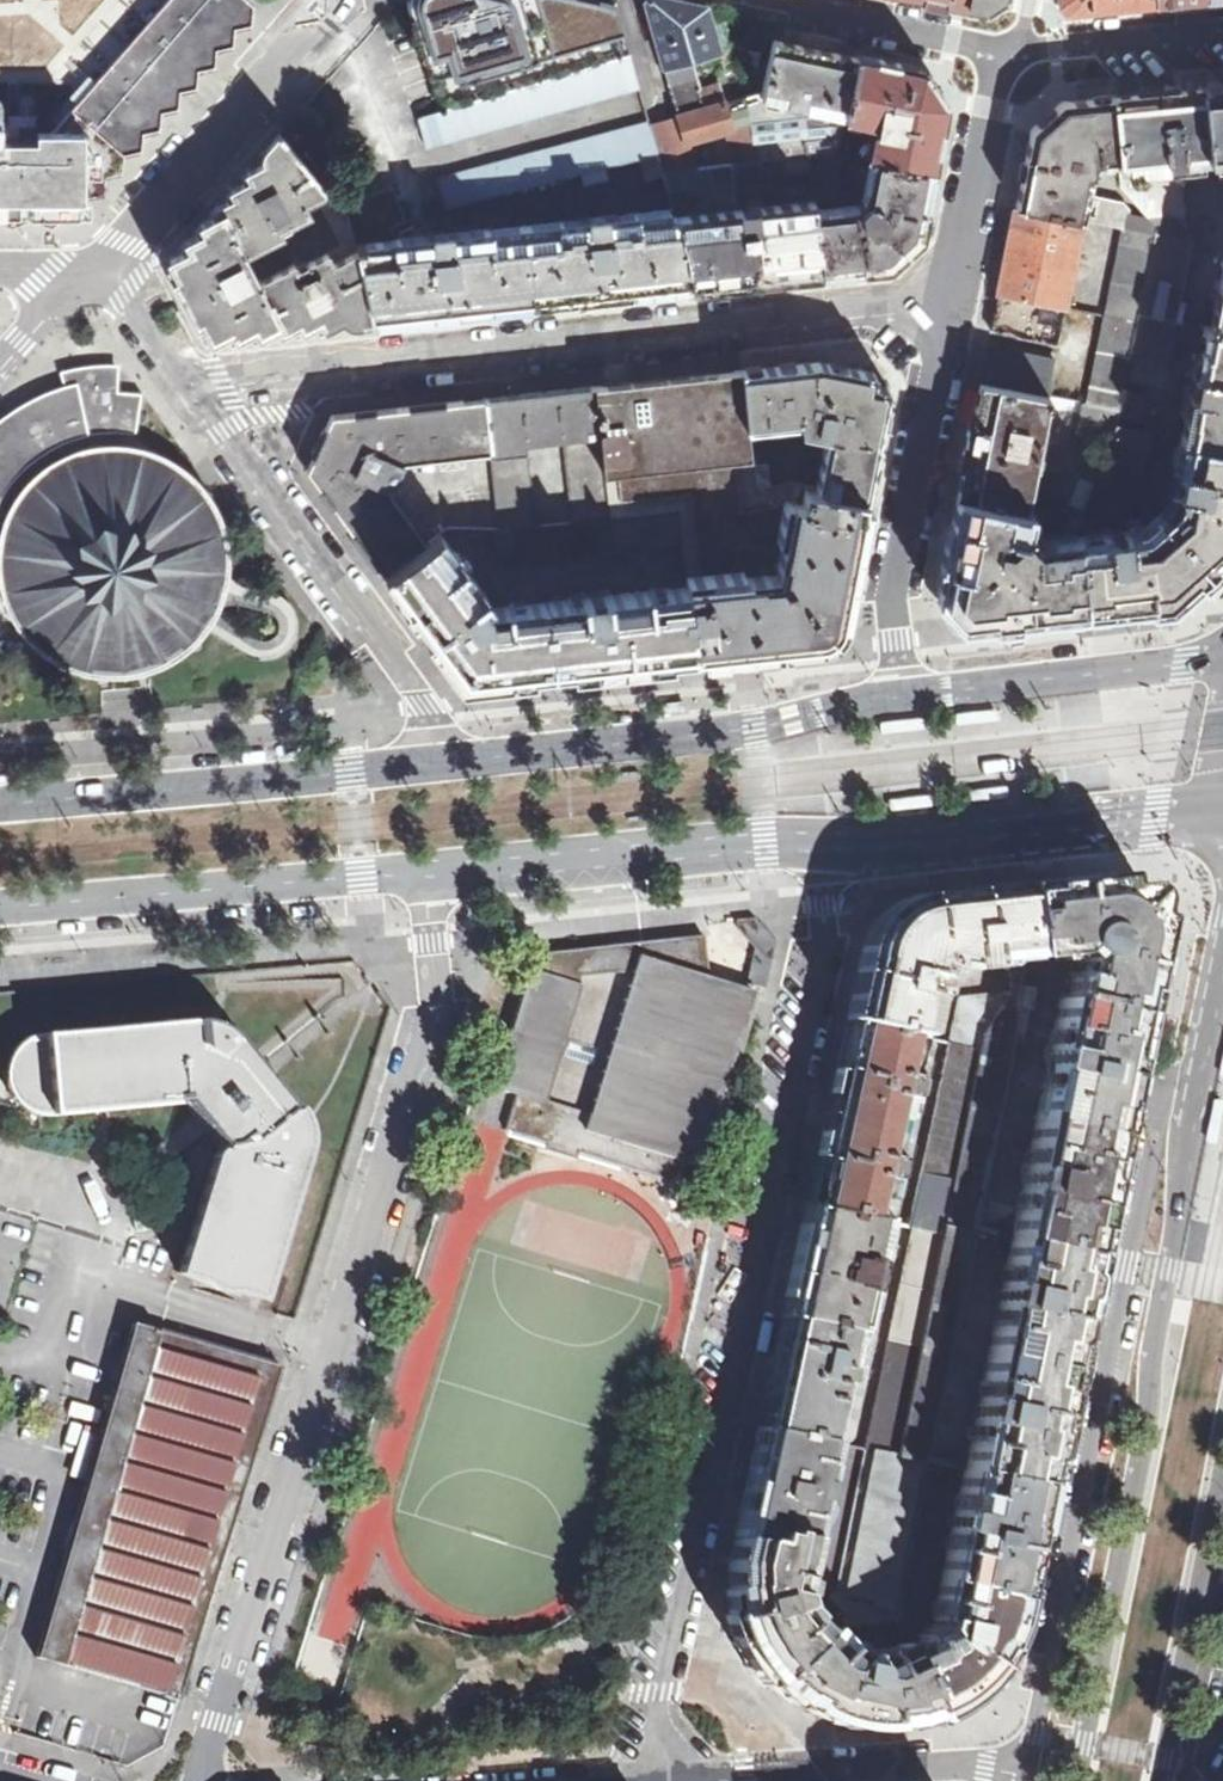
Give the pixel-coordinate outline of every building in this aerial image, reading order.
[(245,0),(0,0),(0,215),(54,214),(65,211),(75,206),(83,201),(89,195),(94,188),(98,180),(99,173),(99,166),(108,175),(118,164),(190,82),(212,56),(251,12),(245,0)] [(409,6),(432,77),(522,52),(507,0),(409,0),(409,6)] [(591,0),(507,0),(522,52),(627,27),(619,6),(591,0)] [(725,102),(719,82),(702,87),(694,59),(721,52),(707,6),(678,0),(647,0),(646,1),(679,114),(725,102)] [(980,9),(993,0),(939,0),(980,9)] [(1157,4),(1157,0),(1058,0),(1057,3),(1065,12),(1155,2),(1155,4),(1157,4)] [(522,52),(432,77),(442,110),(635,53),(627,27),(522,52)] [(762,97),(845,115),(858,56),(781,39),(775,39),(764,89),(762,97)] [(427,148),(643,85),(635,53),(442,110),(418,117),(427,148)] [(872,157),(933,169),(946,106),(923,70),(858,56),(845,115),(876,122),(870,156),(872,157)] [(1202,88),(1208,159),(1222,157),(1222,85),(1202,88)] [(1181,161),(1208,159),(1202,88),(1113,97),(1118,159),(1121,186),(1148,215),(1156,224),(1160,224),(1160,217),(1157,186),(1183,184),(1181,161)] [(781,157),(809,153),(838,149),(840,137),(845,115),(762,97),(764,89),(745,95),(752,121),(762,159),(781,157)] [(752,121),(745,95),(725,102),(679,114),(650,123),(659,153),(664,171),(731,163),(723,129),(752,121)] [(1121,226),(1154,233),(1156,224),(1148,215),(1129,211),(1129,207),(1123,201),(1094,195),(1098,173),(1094,172),(1096,161),(1118,159),(1113,97),(1062,101),(1032,130),(1017,206),(1084,219),(1121,226)] [(307,166),(308,165),(331,146),(301,111),(297,115),(281,134),(307,166)] [(659,153),(650,123),(649,119),(435,177),(447,206),(641,158),(659,153)] [(303,201),(327,189),(308,165),(307,166),(281,134),(258,159),(219,203),(245,253),(281,234),(277,227),(308,211),(303,201)] [(838,149),(848,152),(851,140),(840,137),(838,149)] [(843,171),(848,152),(838,149),(809,153),(811,168),(811,169),(814,201),(815,209),(846,206),(843,171)] [(664,171),(659,153),(641,158),(647,178),(664,173),(664,171)] [(811,168),(809,153),(781,157),(783,172),(811,168)] [(822,271),(888,264),(920,235),(933,169),(872,157),(864,197),(861,204),(846,206),(815,209),(822,271)] [(691,285),(822,271),(815,209),(814,201),(766,207),(765,198),(737,201),(732,163),(731,163),(664,171),(664,173),(675,209),(691,285)] [(358,250),(357,245),(395,240),(394,226),(407,221),(394,185),(341,206),(349,217),(356,251),(358,250)] [(325,212),(339,205),(327,189),(303,201),(308,211),(321,205),(325,212)] [(212,339),(285,330),(260,281),(245,253),(219,203),(170,259),(187,290),(212,339)] [(334,262),(356,251),(349,217),(341,206),(339,205),(325,212),(342,245),(328,252),(334,262)] [(999,294),(1064,307),(1070,275),(1073,272),(1084,219),(1017,206),(999,294)] [(691,285),(675,209),(395,240),(357,245),(358,250),(356,251),(372,321),(419,315),(590,297),(611,294),(691,285)] [(1156,224),(1154,233),(1188,239),(1191,224),(1160,217),(1160,224),(1156,224)] [(1118,245),(1150,251),(1154,233),(1121,226),(1118,245)] [(1158,316),(1173,319),(1188,239),(1154,233),(1150,251),(1147,269),(1143,287),(1141,304),(1139,313),(1158,316)] [(1114,262),(1147,269),(1150,251),(1118,245),(1114,262)] [(372,321),(356,251),(334,262),(328,252),(298,267),(295,263),(260,281),(285,330),(372,321)] [(1111,280),(1143,287),(1147,269),(1114,262),(1111,280)] [(1222,329),(1222,267),(1210,326),(1222,329)] [(1107,297),(1141,304),(1143,287),(1111,280),(1107,297)] [(992,330),(1057,342),(1064,307),(999,294),(992,330)] [(1137,321),(1139,313),(1141,304),(1107,297),(1104,314),(1137,321)] [(1134,338),(1137,321),(1104,314),(1100,332),(1134,338)] [(1222,444),(1222,329),(1210,326),(1202,325),(1181,436),(1222,444)] [(1097,349),(1130,355),(1132,347),(1134,338),(1100,332),(1097,349)] [(981,382),(1047,394),(1054,358),(989,345),(981,382)] [(1094,367),(1127,373),(1130,355),(1097,349),(1094,367)] [(818,487),(867,496),(889,387),(873,384),(876,372),(820,361),(742,370),(749,423),(801,417),(802,428),(828,434),(818,487)] [(4,494),(14,480),(26,467),(41,455),(56,446),(74,437),(96,432),(114,430),(126,431),(127,426),(134,427),(139,397),(142,397),(142,393),(118,391),(119,366),(99,367),(84,369),(66,373),(65,370),(61,371),(67,390),(43,399),(25,408),(8,420),(0,426),(0,502),(4,494)] [(1090,384),(1124,391),(1124,389),(1127,373),(1094,367),(1090,384)] [(778,573),(794,483),(790,482),(770,488),(756,492),(753,465),(749,423),(742,370),(595,386),(610,517),(680,509),(684,544),(688,583),(778,573)] [(958,497),(1024,510),(1047,394),(981,382),(958,497)] [(1099,405),(1121,409),(1124,391),(1090,384),(1086,402),(1099,405)] [(573,521),(610,517),(595,386),(486,398),(492,452),(500,529),(535,525),(525,436),(564,432),(573,521)] [(1117,423),(1137,427),(1142,403),(1143,393),(1124,389),(1124,391),(1121,409),(1117,423)] [(402,463),(492,452),(486,398),(473,400),(332,416),(326,431),(323,430),(317,445),(313,453),(315,454),(308,470),(385,575),(428,543),(389,489),(402,463)] [(1137,427),(1146,429),(1150,404),(1142,403),(1137,427)] [(1117,423),(1121,409),(1099,405),(1094,435),(1111,439),(1117,423)] [(1108,446),(1140,459),(1151,430),(1146,429),(1137,427),(1117,423),(1111,439),(1108,446)] [(1076,534),(1085,612),(1130,607),(1177,602),(1222,560),(1222,444),(1181,436),(1175,467),(1178,468),(1171,503),(1142,525),(1076,534)] [(1102,463),(1133,476),(1140,459),(1108,446),(1102,463)] [(0,512),(0,558),(6,549),(18,552),(18,561),(19,573),(22,586),(26,598),(33,610),(42,622),(53,633),(66,642),(80,648),(96,653),(113,655),(128,654),(144,650),(158,644),(173,635),(184,624),(193,613),(200,601),(206,587),(209,572),(210,558),(209,544),(206,530),(200,517),(193,505),(184,494),(174,485),(162,476),(146,469),(130,465),(111,463),(97,465),(82,469),(67,475),(55,484),(42,495),(33,507),(26,521),(13,515),(0,512)] [(756,492),(770,488),(768,463),(753,465),(756,492)] [(1126,492),(1133,476),(1102,463),(1096,480),(1126,492)] [(1090,497),(1100,502),(1120,510),(1126,492),(1096,480),(1090,497)] [(850,587),(867,496),(818,487),(794,483),(778,573),(688,583),(688,587),(696,656),(745,651),(815,643),(844,617),(850,587)] [(968,626),(1085,612),(1076,534),(1036,539),(1029,530),(1032,511),(1024,510),(958,497),(939,594),(968,626)] [(1081,521),(1092,523),(1100,502),(1090,497),(1081,521)] [(680,509),(610,517),(573,521),(535,525),(500,529),(495,529),(496,552),(508,563),(684,544),(680,509)] [(442,532),(428,543),(385,575),(453,666),(464,681),(696,656),(688,587),(493,607),(493,603),(442,532)] [(682,700),(660,703),(662,712),(683,709),(682,700)] [(1002,791),(959,795),(960,806),(1003,802),(1002,796),(1002,791)] [(927,800),(884,803),(885,814),(889,813),(928,810),(928,805),(927,800)] [(1018,889),(1027,960),(1030,960),(1069,955),(1073,961),(1067,999),(1135,1013),(1146,962),(1149,945),(1154,923),(1154,919),(1149,908),(1147,906),(1131,888),(1128,885),(1117,879),(1113,879),(1018,889)] [(1018,889),(966,895),(946,897),(941,898),(916,900),(894,909),(874,928),(864,947),(848,1021),(918,1038),(928,998),(932,998),(937,979),(933,977),(934,965),(950,970),(964,967),(964,972),(982,970),(982,965),(1010,962),(1013,993),(1016,985),(1017,985),(1030,960),(1027,960),(1018,889)] [(749,983),(765,987),(775,941),(755,919),(737,920),(737,921),(737,924),(737,926),(738,928),(738,929),(740,930),(754,948),(749,983)] [(704,934),(547,952),(541,972),(529,968),(492,1088),(517,1095),(506,1130),(677,1183),(684,1162),(701,1167),(755,991),(708,977),(704,934)] [(1017,985),(1016,985),(1013,993),(981,1036),(978,1051),(967,1108),(1000,1115),(1014,1044),(1020,1044),(1027,1011),(1031,1012),(1036,989),(1017,985)] [(948,1045),(978,1051),(981,1036),(1013,993),(958,999),(948,1045)] [(1135,1013),(1067,999),(1060,998),(1036,1122),(1110,1135),(1115,1111),(1120,1091),(1135,1013)] [(245,1290),(291,1143),(291,1139),(292,1133),(292,1129),(291,1121),(289,1114),(284,1106),(281,1101),(261,1077),(258,1074),(255,1070),(250,1065),(247,1061),(244,1057),(220,1028),(215,1023),(210,1019),(200,1015),(190,1012),(184,1012),(178,1013),(24,1028),(19,1030),(13,1033),(8,1037),(4,1041),(0,1046),(0,1089),(3,1094),(10,1100),(15,1103),(21,1106),(30,1108),(36,1108),(39,1108),(162,1096),(163,1095),(164,1095),(164,1093),(165,1093),(172,1093),(209,1139),(207,1146),(206,1146),(204,1146),(203,1148),(174,1241),(167,1266),(245,1290)] [(827,1117),(807,1207),(882,1223),(883,1219),(880,1218),(887,1182),(889,1183),(894,1165),(891,1164),(905,1100),(908,1100),(912,1083),(910,1082),(909,1080),(918,1038),(848,1021),(834,1087),(827,1117)] [(948,1045),(908,1229),(911,1230),(941,1236),(944,1226),(967,1108),(978,1051),(948,1045)] [(1204,1146),(1208,1147),(1214,1148),(1222,1111),(1222,1106),(1214,1104),(1204,1146)] [(1000,1115),(967,1108),(944,1226),(976,1234),(1000,1115)] [(1110,1135),(1036,1122),(1012,1240),(1086,1256),(1110,1135)] [(807,1207),(783,1318),(857,1335),(882,1223),(807,1207)] [(976,1234),(944,1226),(941,1236),(918,1350),(897,1456),(931,1463),(976,1234)] [(887,1343),(918,1350),(941,1236),(911,1230),(887,1343)] [(1086,1256),(1012,1240),(967,1471),(1040,1486),(1056,1409),(1086,1256)] [(783,1318),(760,1425),(829,1442),(833,1443),(857,1335),(783,1318)] [(133,1323),(102,1432),(248,1474),(281,1368),(281,1366),(133,1323)] [(887,1343),(865,1449),(897,1456),(918,1350),(887,1343)] [(760,1425),(735,1536),(805,1553),(829,1442),(760,1425)] [(102,1432),(37,1657),(138,1687),(116,1768),(127,1766),(165,1747),(248,1474),(102,1432)] [(931,1463),(897,1456),(865,1449),(834,1602),(850,1621),(876,1627),(900,1618),(929,1473),(931,1463)] [(931,1463),(929,1473),(962,1480),(964,1470),(931,1463)] [(1040,1486),(967,1471),(964,1470),(962,1480),(943,1578),(1018,1595),(1040,1486)] [(805,1553),(735,1536),(729,1565),(729,1573),(729,1581),(730,1588),(727,1589),(730,1614),(727,1614),(735,1640),(732,1642),(733,1643),(734,1643),(739,1648),(745,1658),(747,1666),(746,1666),(747,1668),(749,1666),(767,1686),(769,1684),(819,1633),(793,1605),(805,1553)] [(1214,1584),(1222,1586),(1222,1554),(1220,1554),(1214,1584)] [(1018,1595),(943,1578),(935,1620),(937,1620),(935,1630),(920,1637),(922,1642),(905,1649),(931,1716),(933,1720),(939,1717),(945,1714),(951,1711),(957,1707),(958,1709),(959,1709),(959,1708),(963,1703),(962,1703),(973,1695),(980,1691),(981,1691),(979,1689),(982,1686),(991,1675),(997,1668),(994,1666),(997,1662),(1001,1657),(1003,1651),(1006,1646),(1003,1645),(1006,1638),(1009,1631),(1012,1625),(1018,1595)] [(769,1684),(790,1702),(791,1699),(802,1706),(811,1711),(821,1716),(832,1720),(831,1724),(833,1724),(833,1723),(839,1722),(852,1724),(858,1728),(859,1729),(860,1729),(860,1726),(872,1726),(882,1725),(895,1725),(905,1724),(908,1724),(927,1718),(931,1716),(905,1649),(903,1644),(864,1663),(855,1662),(824,1629),(819,1633),(769,1684)]
